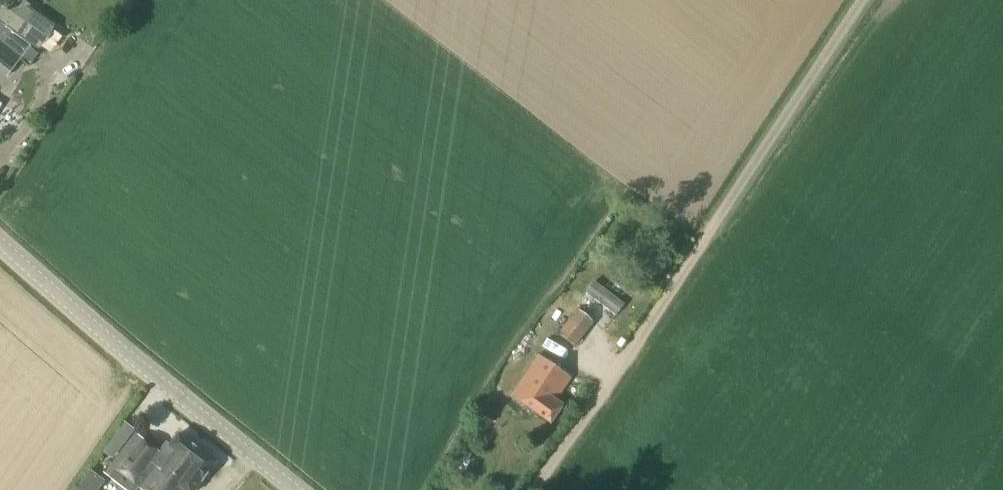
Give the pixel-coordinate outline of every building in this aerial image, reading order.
[(7,78),(23,57),(0,40),(0,72),(7,78)] [(599,283),(576,310),(556,333),(575,348),(616,298),(599,283)] [(563,405),(555,400),(570,378),(539,357),(511,396),(551,423),(563,405)] [(139,488),(156,467),(158,468),(163,461),(171,467),(180,456),(169,447),(170,446),(166,444),(159,453),(136,434),(126,447),(114,437),(104,450),(116,460),(105,474),(125,489),(138,489),(139,488)] [(170,446),(169,447),(180,456),(171,467),(163,461),(158,468),(156,467),(139,488),(142,489),(195,489),(216,463),(179,434),(170,446)] [(102,481),(91,472),(77,489),(95,489),(102,481)]
